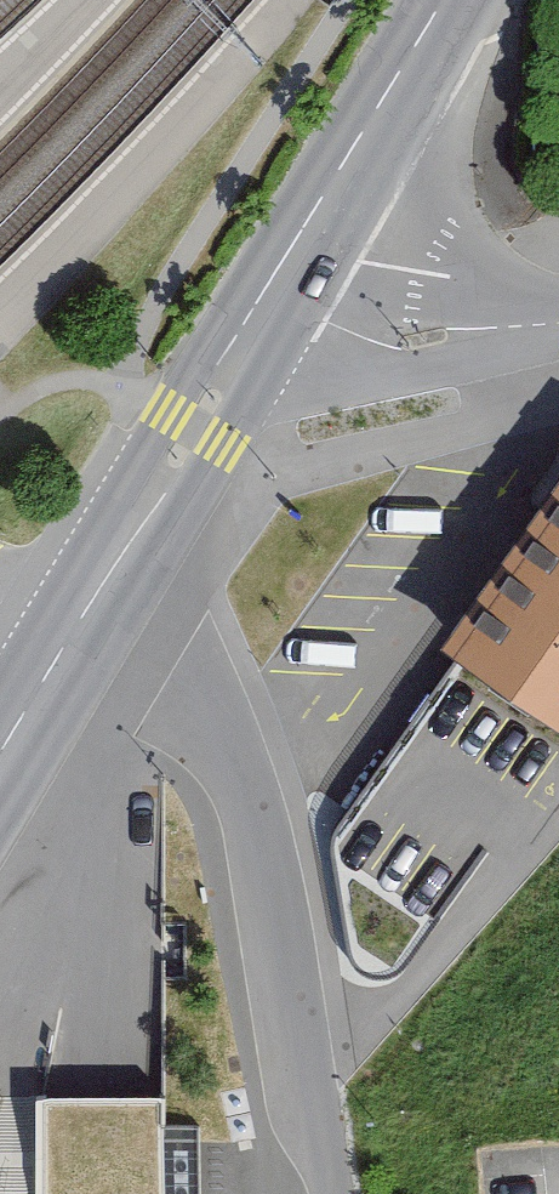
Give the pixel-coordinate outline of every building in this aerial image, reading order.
[(465,639),(558,708),(558,511),(465,639)] [(465,639),(324,833),(417,901),(558,708),(465,639)] [(44,1099),(43,1193),(163,1193),(164,1100),(44,1099)]
